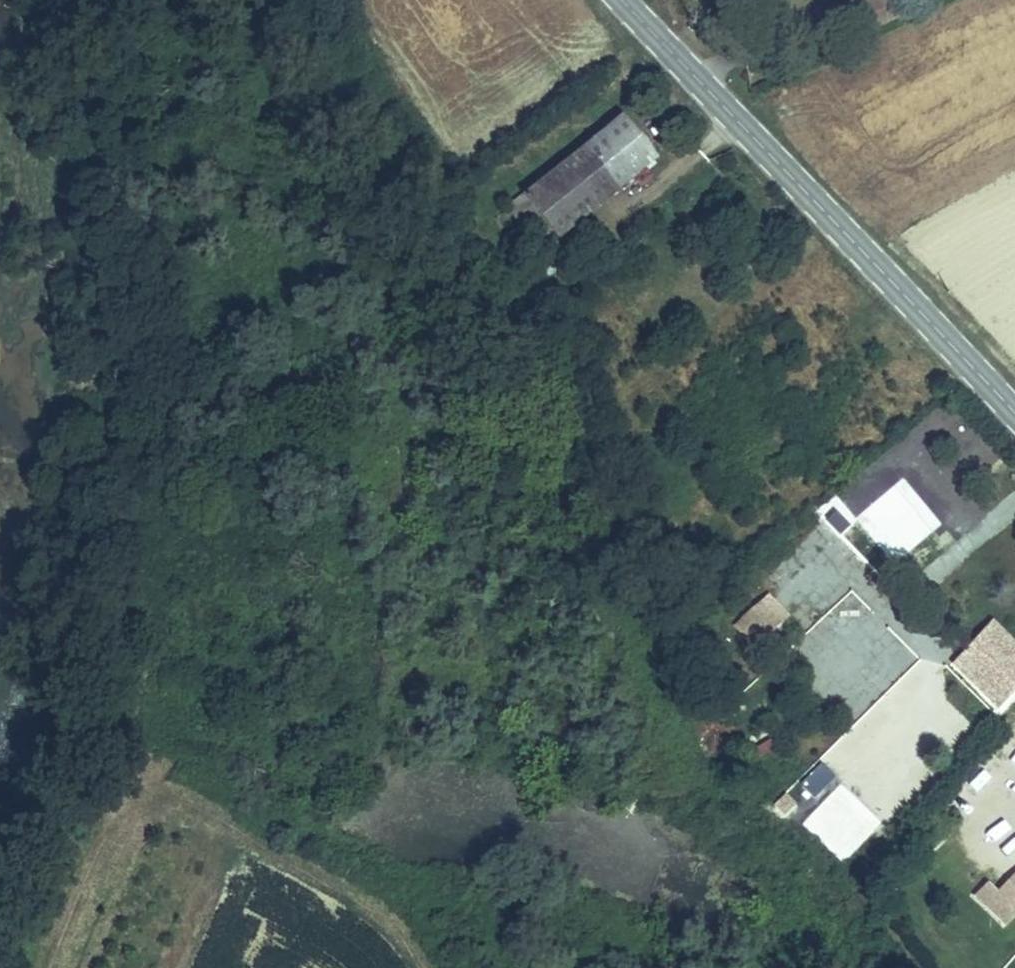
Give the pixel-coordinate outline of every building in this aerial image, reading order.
[(653,158),(618,116),(520,198),(536,218),(555,240),(653,158)] [(503,212),(519,232),(536,218),(520,198),(503,212)] [(764,589),(728,620),(753,648),(788,617),(764,589)] [(994,712),(1014,690),(1014,642),(990,618),(945,664),(994,712)] [(976,900),(1001,927),(1014,914),(1014,865),(976,900)]
